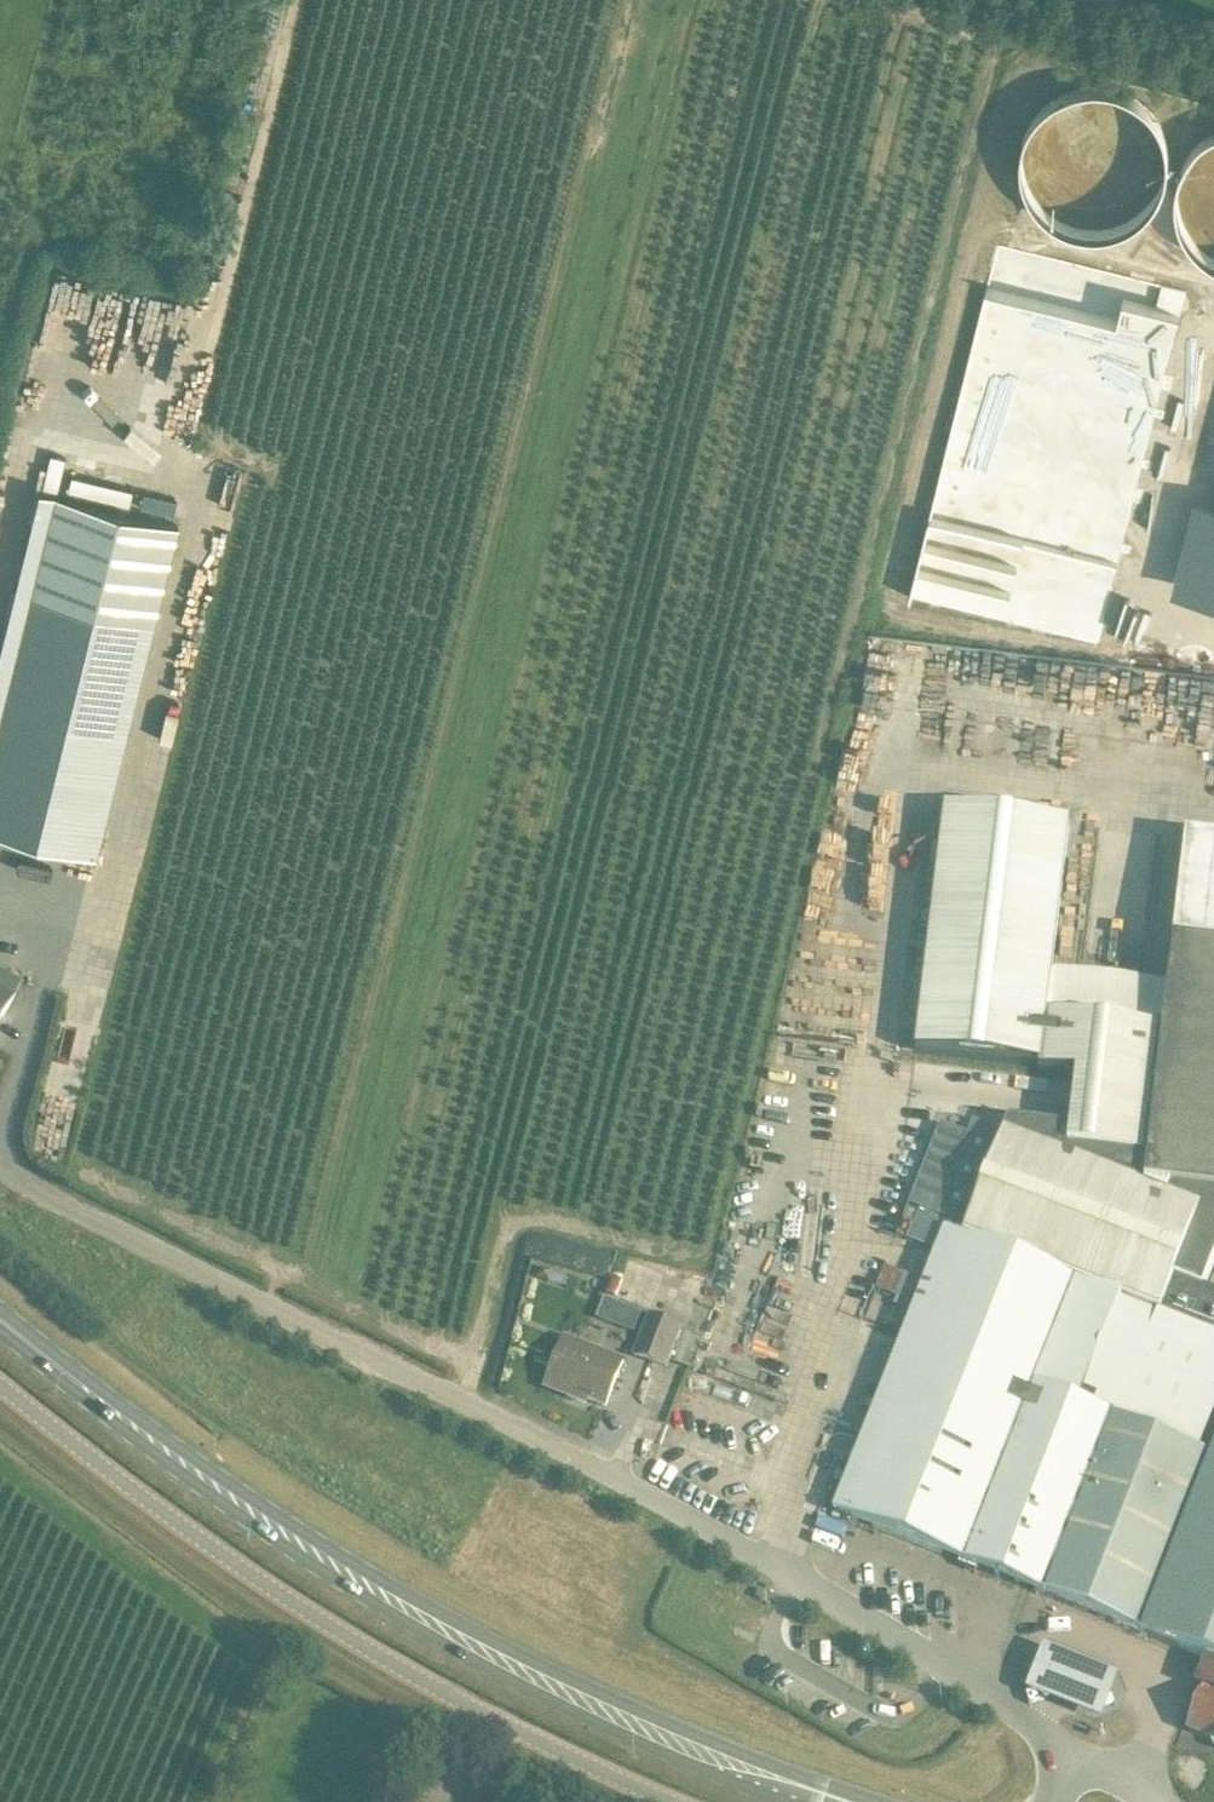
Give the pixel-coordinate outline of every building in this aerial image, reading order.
[(1029,149),(1028,163),(1029,176),(1033,190),(1039,202),(1048,213),(1058,222),(1070,229),(1083,234),(1096,236),(1110,236),(1123,233),(1136,228),(1148,221),(1158,212),(1166,201),(1172,188),(1175,175),(1176,161),(1175,148),(1171,135),(1165,123),(1157,112),(1146,102),(1135,95),(1122,91),(1108,88),(1095,88),(1081,91),(1069,96),(1057,103),(1047,113),(1039,124),(1033,136),(1029,149)] [(1189,206),(1191,220),(1195,233),(1201,246),(1210,257),(1213,261),(1213,150),(1208,155),(1200,166),(1194,179),(1190,192),(1189,206)] [(994,243),(910,598),(1103,642),(1184,287),(994,243)] [(93,488),(79,485),(76,497),(125,509),(130,490),(95,481),(93,488)] [(0,716),(0,832),(94,856),(176,525),(54,495),(0,716)] [(883,1445),(1074,1521),(1156,1314),(1159,1315),(1173,1279),(1203,1291),(1213,1264),(1213,841),(1187,838),(1170,982),(1052,969),(1069,825),(946,810),(916,1054),(1040,1070),(1039,1074),(1076,1078),(1070,1130),(1009,1122),(1001,1142),(964,1237),(883,1445)] [(139,888),(148,849),(131,844),(122,884),(139,888)] [(834,864),(824,873),(843,894),(853,884),(834,864)] [(863,971),(879,958),(834,905),(818,919),(863,971)] [(18,941),(23,930),(0,921),(0,934),(18,941)] [(857,1027),(872,1013),(812,953),(798,967),(857,1027)] [(21,984),(0,972),(0,1023),(21,984)] [(944,1135),(912,1217),(964,1237),(1001,1142),(974,1133),(968,1146),(944,1135)] [(786,1252),(807,1253),(809,1187),(788,1186),(786,1252)] [(881,1288),(901,1295),(909,1271),(890,1264),(881,1288)] [(620,1302),(655,1318),(666,1293),(631,1277),(620,1302)] [(1203,1291),(1173,1279),(1159,1315),(1156,1314),(1074,1521),(1044,1596),(1206,1661),(1198,1682),(1206,1685),(1188,1731),(1212,1741),(1212,1743),(1213,1747),(1213,1296),(1203,1291)] [(681,1330),(649,1318),(634,1356),(667,1368),(681,1330)] [(623,1362),(565,1339),(545,1389),(585,1405),(587,1401),(605,1408),(623,1362)] [(1074,1521),(883,1445),(854,1520),(1044,1596),(1074,1521)] [(755,1598),(762,1601),(767,1593),(760,1589),(755,1598)] [(1118,1670),(1042,1641),(1024,1687),(1100,1717),(1118,1670)]
